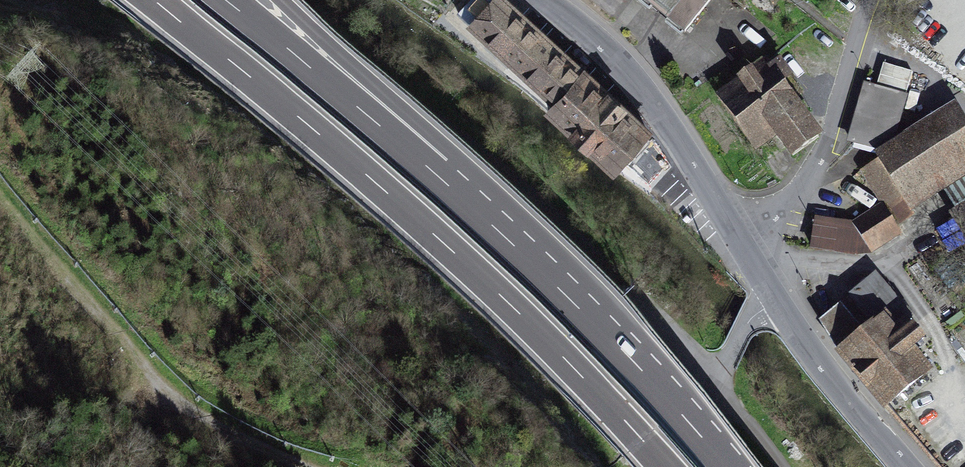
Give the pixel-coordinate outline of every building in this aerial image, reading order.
[(511,0),(470,0),(457,13),(468,23),(466,25),(551,101),(544,108),(614,171),(653,127),(511,0)] [(684,32),(711,0),(644,0),(684,32)] [(823,134),(767,57),(715,95),(756,152),(776,137),(791,157),(823,134)] [(877,85),(864,81),(845,143),(877,150),(898,137),(908,95),(906,94),(912,71),(883,63),(877,85)] [(857,169),(880,202),(898,226),(914,216),(912,212),(943,190),(955,210),(964,203),(964,115),(956,100),(898,137),(877,150),(873,153),(875,157),(857,169)] [(852,221),(816,216),(810,250),(855,256),(872,255),(903,234),(898,226),(880,202),(852,221)] [(875,271),(818,319),(839,347),(834,351),(884,411),(934,370),(917,348),(927,338),(910,318),(912,316),(875,271)]
